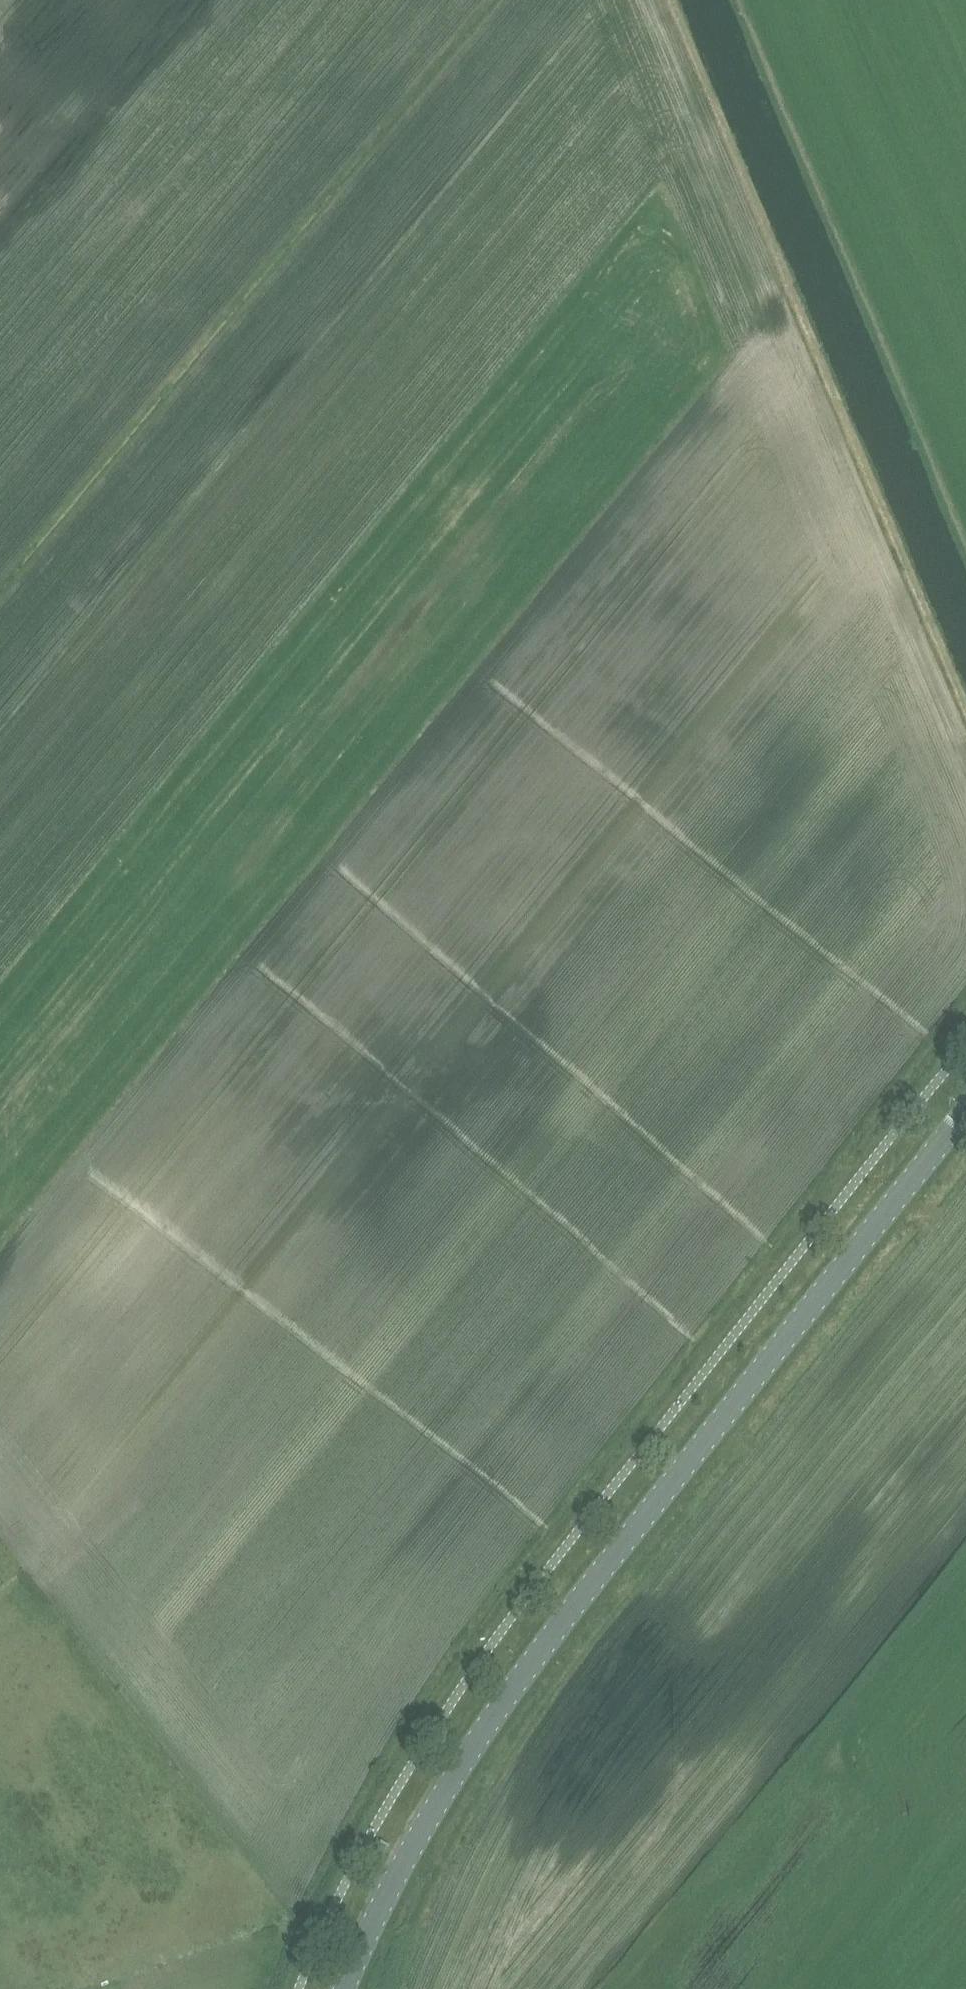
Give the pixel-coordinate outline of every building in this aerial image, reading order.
[(372,1952),(381,1955),(387,1933),(378,1930),(372,1952)]
